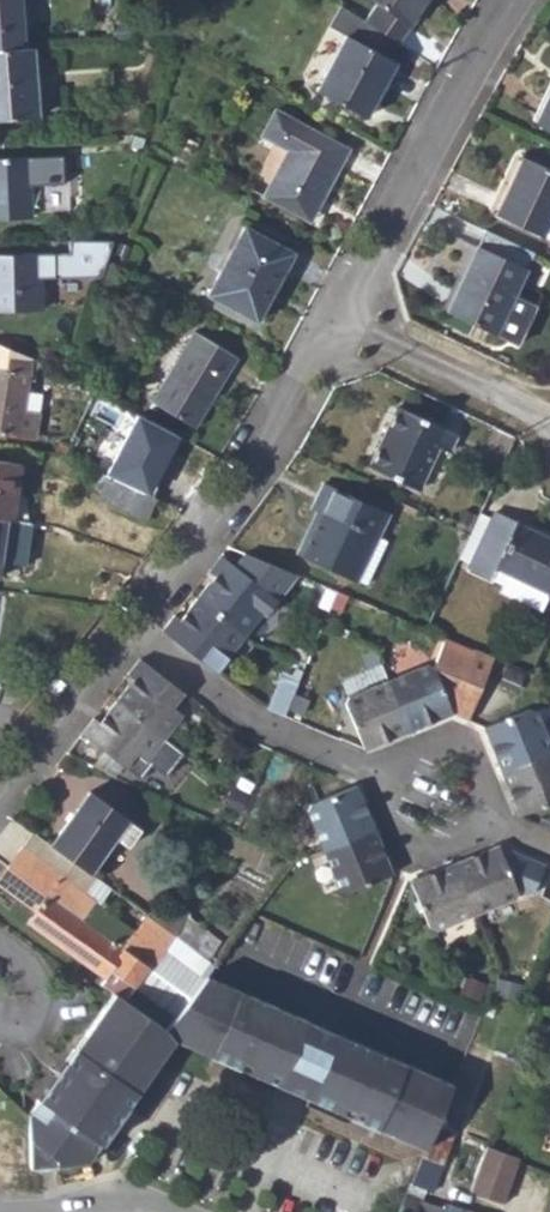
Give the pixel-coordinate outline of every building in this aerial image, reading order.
[(21,49),(17,0),(0,0),(0,51),(21,49)] [(361,19),(395,42),(425,0),(369,0),(372,2),(361,19)] [(314,90),(357,113),(372,86),(379,89),(392,62),(343,35),(314,90)] [(31,49),(21,49),(0,51),(0,121),(35,118),(31,49)] [(549,130),(549,93),(536,123),(549,130)] [(261,196),(301,217),(312,197),(319,199),(344,149),(272,111),(259,135),(285,149),(261,196)] [(40,157),(25,158),(27,186),(41,185),(40,157)] [(28,218),(27,186),(25,158),(0,160),(0,219),(28,218)] [(521,158),(494,216),(541,238),(542,234),(549,238),(549,172),(521,158)] [(241,228),(205,293),(252,320),(289,254),(241,228)] [(112,254),(122,258),(125,247),(116,244),(112,254)] [(446,313),(494,334),(524,270),(477,248),(446,313)] [(549,263),(549,254),(546,252),(542,259),(549,263)] [(39,312),(37,253),(0,255),(0,313),(39,312)] [(149,402),(189,426),(233,358),(193,332),(149,402)] [(37,412),(21,410),(23,391),(25,373),(0,371),(0,432),(34,437),(37,412)] [(21,410),(37,412),(39,393),(23,391),(21,410)] [(370,467),(417,489),(437,448),(446,453),(454,436),(397,409),(370,467)] [(76,444),(69,459),(104,475),(151,498),(153,500),(161,481),(113,459),(109,466),(99,460),(101,455),(76,444)] [(10,520),(17,463),(0,461),(0,518),(10,520)] [(141,519),(151,498),(104,475),(95,495),(141,519)] [(307,511),(313,513),(319,517),(301,558),(370,590),(388,547),(377,541),(389,517),(319,485),(307,511)] [(547,596),(549,590),(549,539),(494,512),(468,566),(490,577),(492,572),(547,597),(547,596)] [(294,555),(301,558),(319,517),(313,513),(294,555)] [(29,522),(10,520),(0,518),(0,553),(5,533),(20,534),(28,535),(29,522)] [(15,559),(20,534),(5,533),(0,553),(0,557),(15,559)] [(231,571),(217,561),(205,576),(210,580),(194,601),(241,637),(257,618),(247,609),(259,594),(250,586),(231,571)] [(258,576),(240,561),(231,571),(250,586),(258,576)] [(339,619),(347,600),(334,594),(326,613),(339,619)] [(176,624),(171,619),(158,635),(201,668),(213,653),(223,660),(241,637),(194,601),(176,624)] [(420,667),(384,682),(404,733),(447,715),(463,722),(490,660),(444,639),(430,669),(420,667)] [(122,666),(130,671),(136,663),(126,658),(122,666)] [(124,679),(129,682),(137,688),(131,694),(124,688),(112,704),(159,741),(177,720),(168,712),(180,697),(137,663),(136,663),(130,671),(124,679)] [(124,688),(131,694),(137,688),(129,682),(124,688)] [(343,706),(361,753),(404,733),(384,682),(346,698),(343,706)] [(94,727),(89,723),(78,736),(122,771),(133,757),(141,764),(159,741),(112,704),(99,720),(106,726),(101,732),(94,727)] [(522,711),(481,730),(497,773),(549,752),(536,718),(522,711)] [(94,727),(101,732),(106,726),(99,720),(94,727)] [(549,752),(497,773),(515,817),(549,803),(549,753),(549,752)] [(307,815),(321,852),(371,831),(353,787),(309,808),(307,815)] [(88,794),(47,845),(88,875),(127,821),(88,794)] [(346,897),(390,879),(371,831),(321,852),(337,891),(346,897)] [(110,973),(134,989),(147,969),(151,972),(174,936),(156,924),(145,916),(135,931),(123,949),(71,911),(83,895),(94,879),(88,875),(47,845),(32,835),(6,870),(44,897),(34,913),(26,926),(104,980),(110,973)] [(513,891),(496,847),(451,865),(472,916),(508,901),(513,891)] [(432,932),(472,916),(451,865),(405,885),(423,929),(432,932)] [(34,913),(44,897),(6,870),(0,879),(0,887),(34,913)] [(83,895),(135,931),(145,916),(94,879),(83,895)] [(156,924),(174,936),(185,921),(167,909),(156,924)] [(134,989),(138,992),(153,972),(151,972),(147,969),(134,989)] [(114,995),(90,1030),(66,1065),(64,1068),(67,1079),(111,1109),(124,1109),(127,1111),(129,1108),(141,1090),(150,1094),(151,1092),(172,1059),(165,1053),(172,1043),(237,1071),(275,1088),(304,1021),(201,976),(189,997),(165,1032),(114,995)] [(275,1088),(307,1102),(336,1035),(304,1021),(275,1088)] [(336,1035),(307,1102),(347,1120),(423,1154),(434,1129),(452,1086),(336,1035)] [(111,1109),(67,1079),(64,1068),(50,1087),(60,1087),(105,1115),(108,1128),(114,1132),(127,1111),(124,1109),(111,1109)] [(105,1115),(60,1087),(50,1087),(29,1118),(25,1117),(25,1172),(43,1177),(54,1170),(68,1169),(90,1167),(114,1132),(108,1128),(105,1115)] [(540,1155),(549,1158),(549,1124),(540,1155)] [(454,1137),(434,1129),(423,1154),(420,1160),(412,1179),(433,1186),(454,1137)] [(512,1159),(484,1149),(469,1193),(501,1205),(517,1161),(512,1159)] [(433,1186),(412,1179),(399,1210),(398,1211),(459,1211),(445,1207),(443,1211),(417,1203),(420,1198),(413,1197),(417,1189),(431,1193),(433,1186)]
